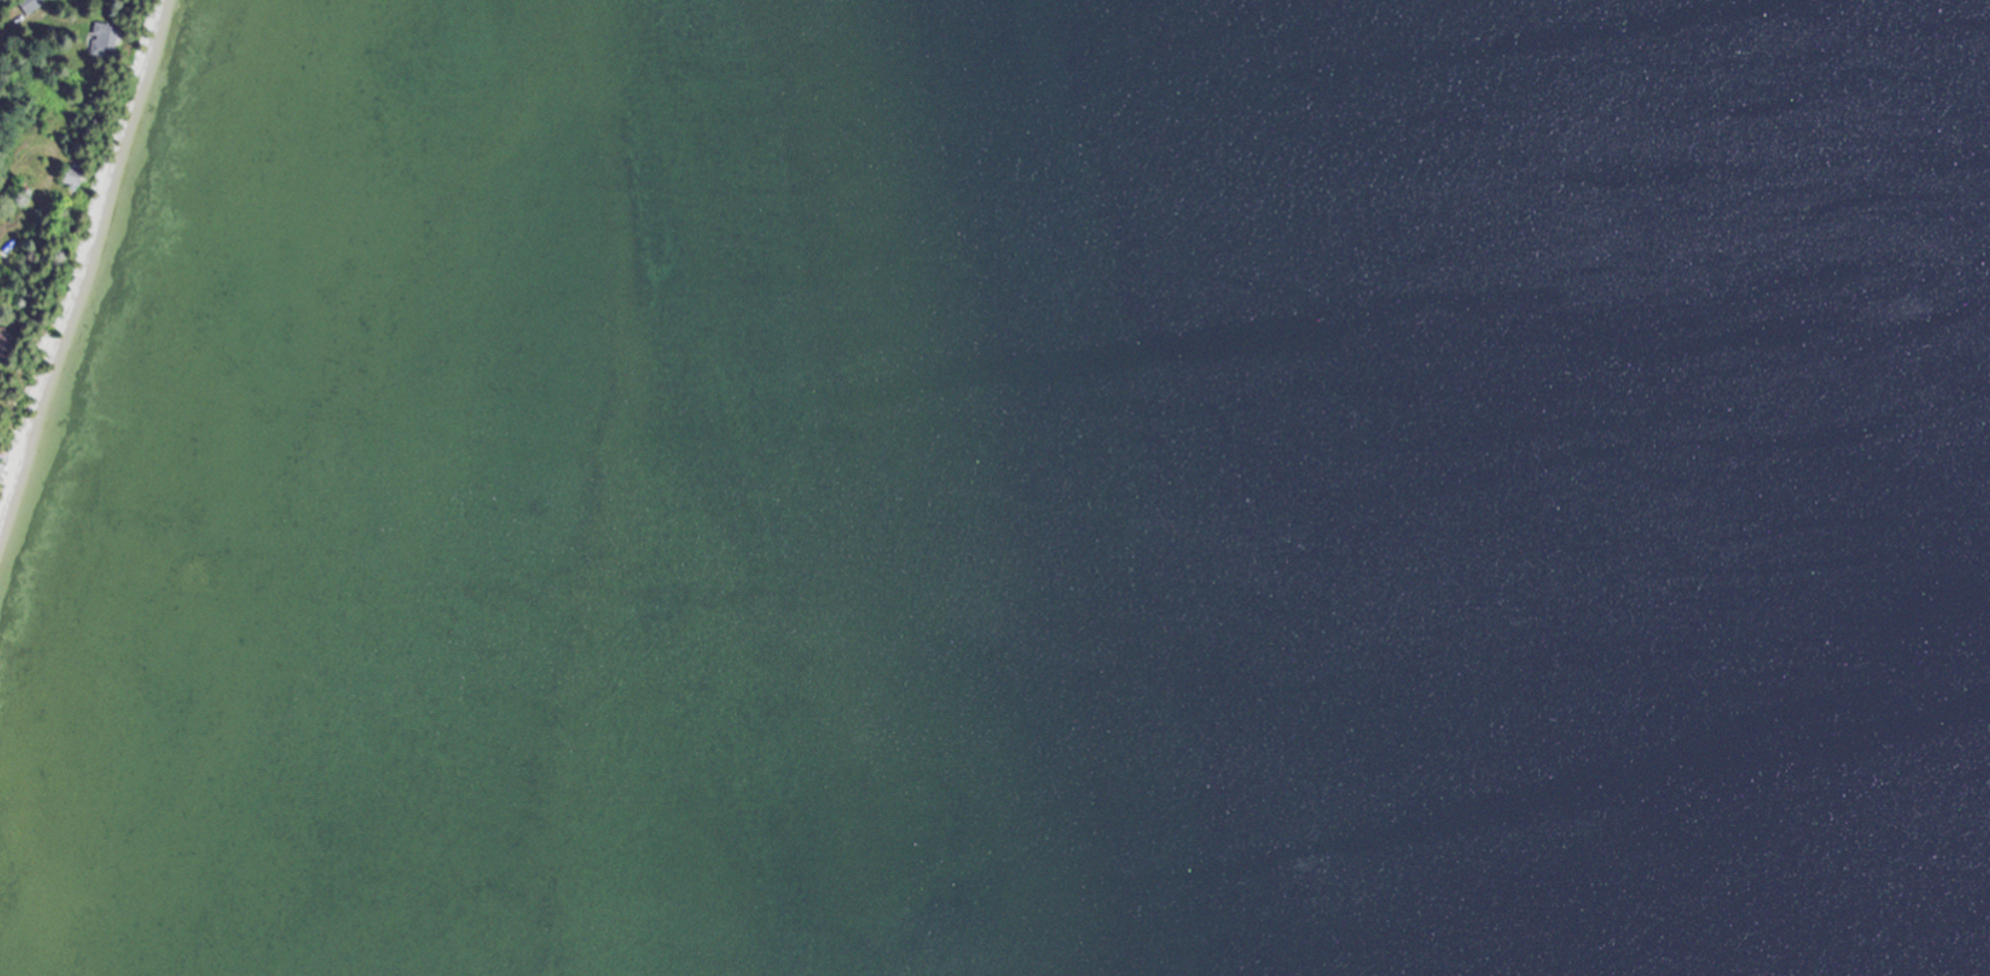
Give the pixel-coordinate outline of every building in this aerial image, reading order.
[(46,1),(46,0),(19,0),(27,13),(46,1)] [(117,56),(119,23),(95,22),(94,55),(117,56)] [(82,187),(86,172),(68,168),(65,183),(82,187)]
